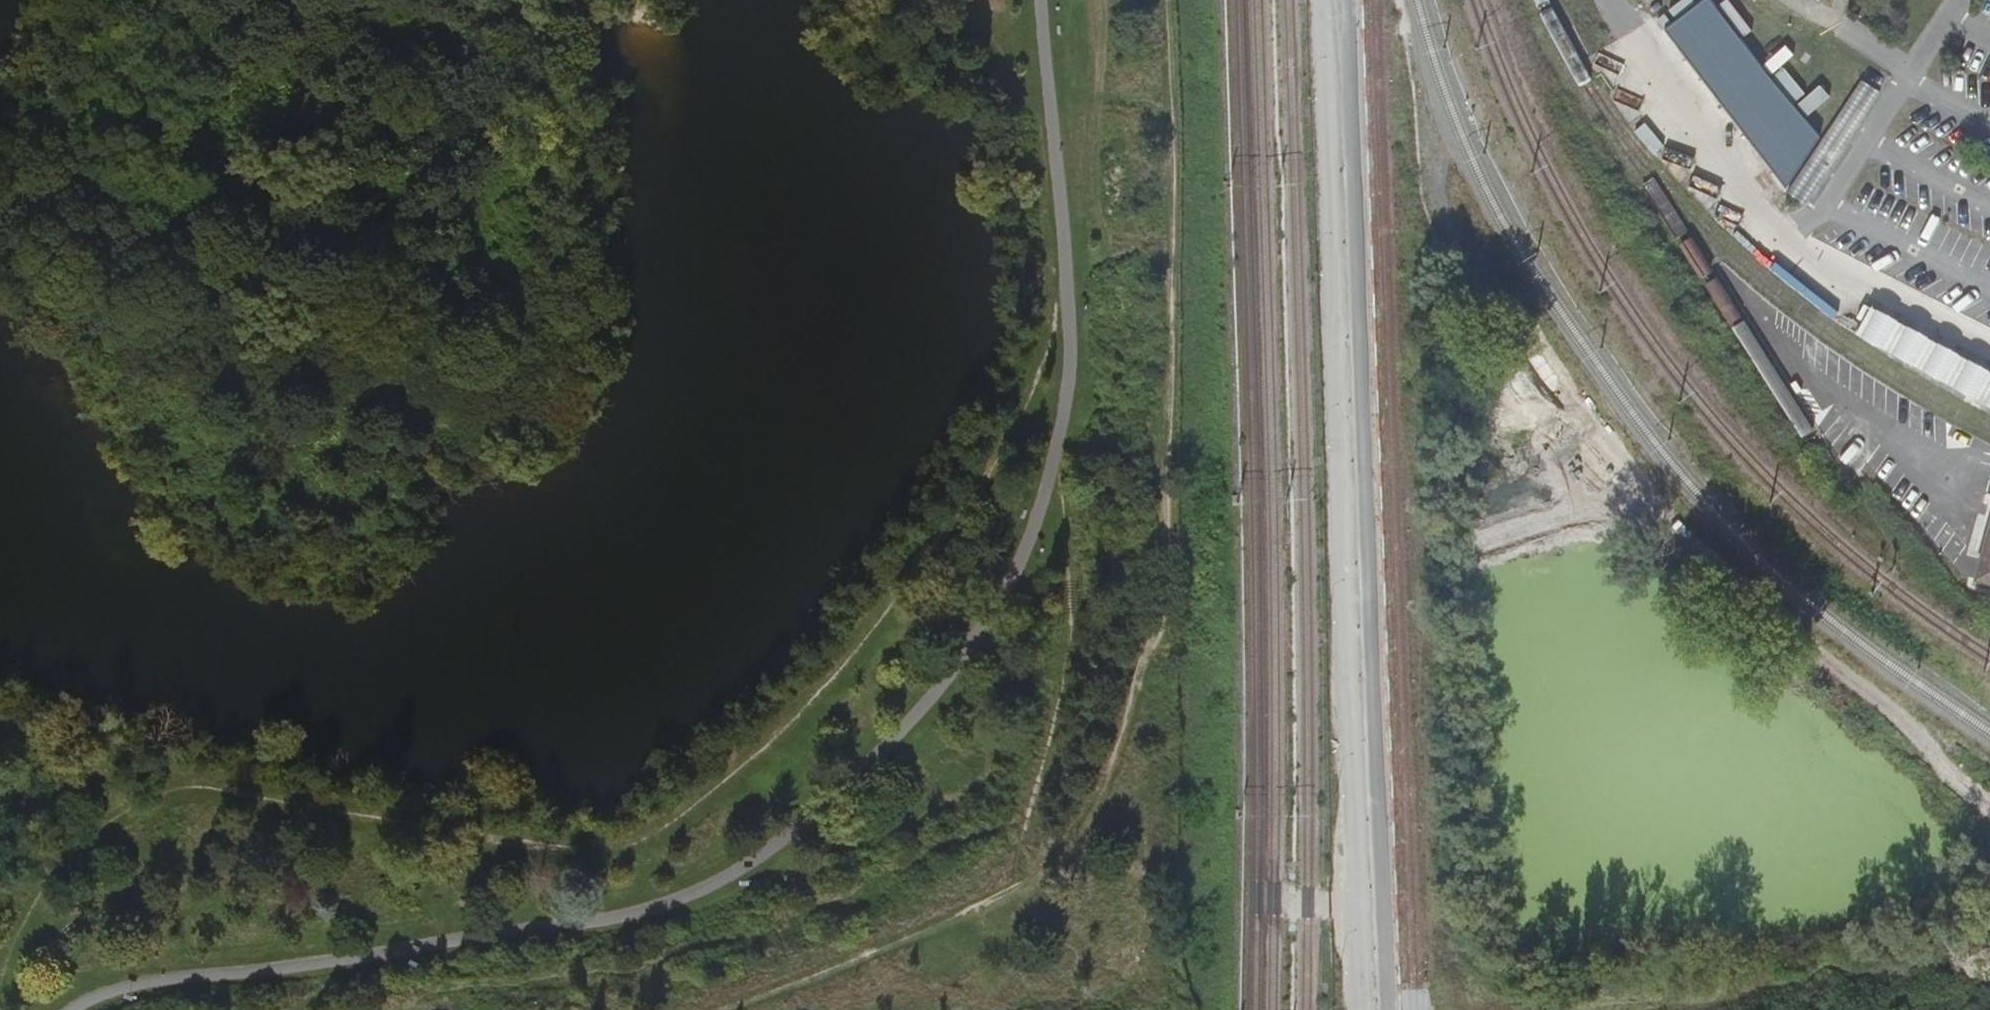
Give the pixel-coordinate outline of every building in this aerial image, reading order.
[(1703,3),(1660,35),(1720,115),(1763,83),(1703,3)] [(1872,309),(1858,337),(1989,404),(1989,368),(1872,309)] [(1976,587),(1989,591),(1989,535),(1976,587)]
